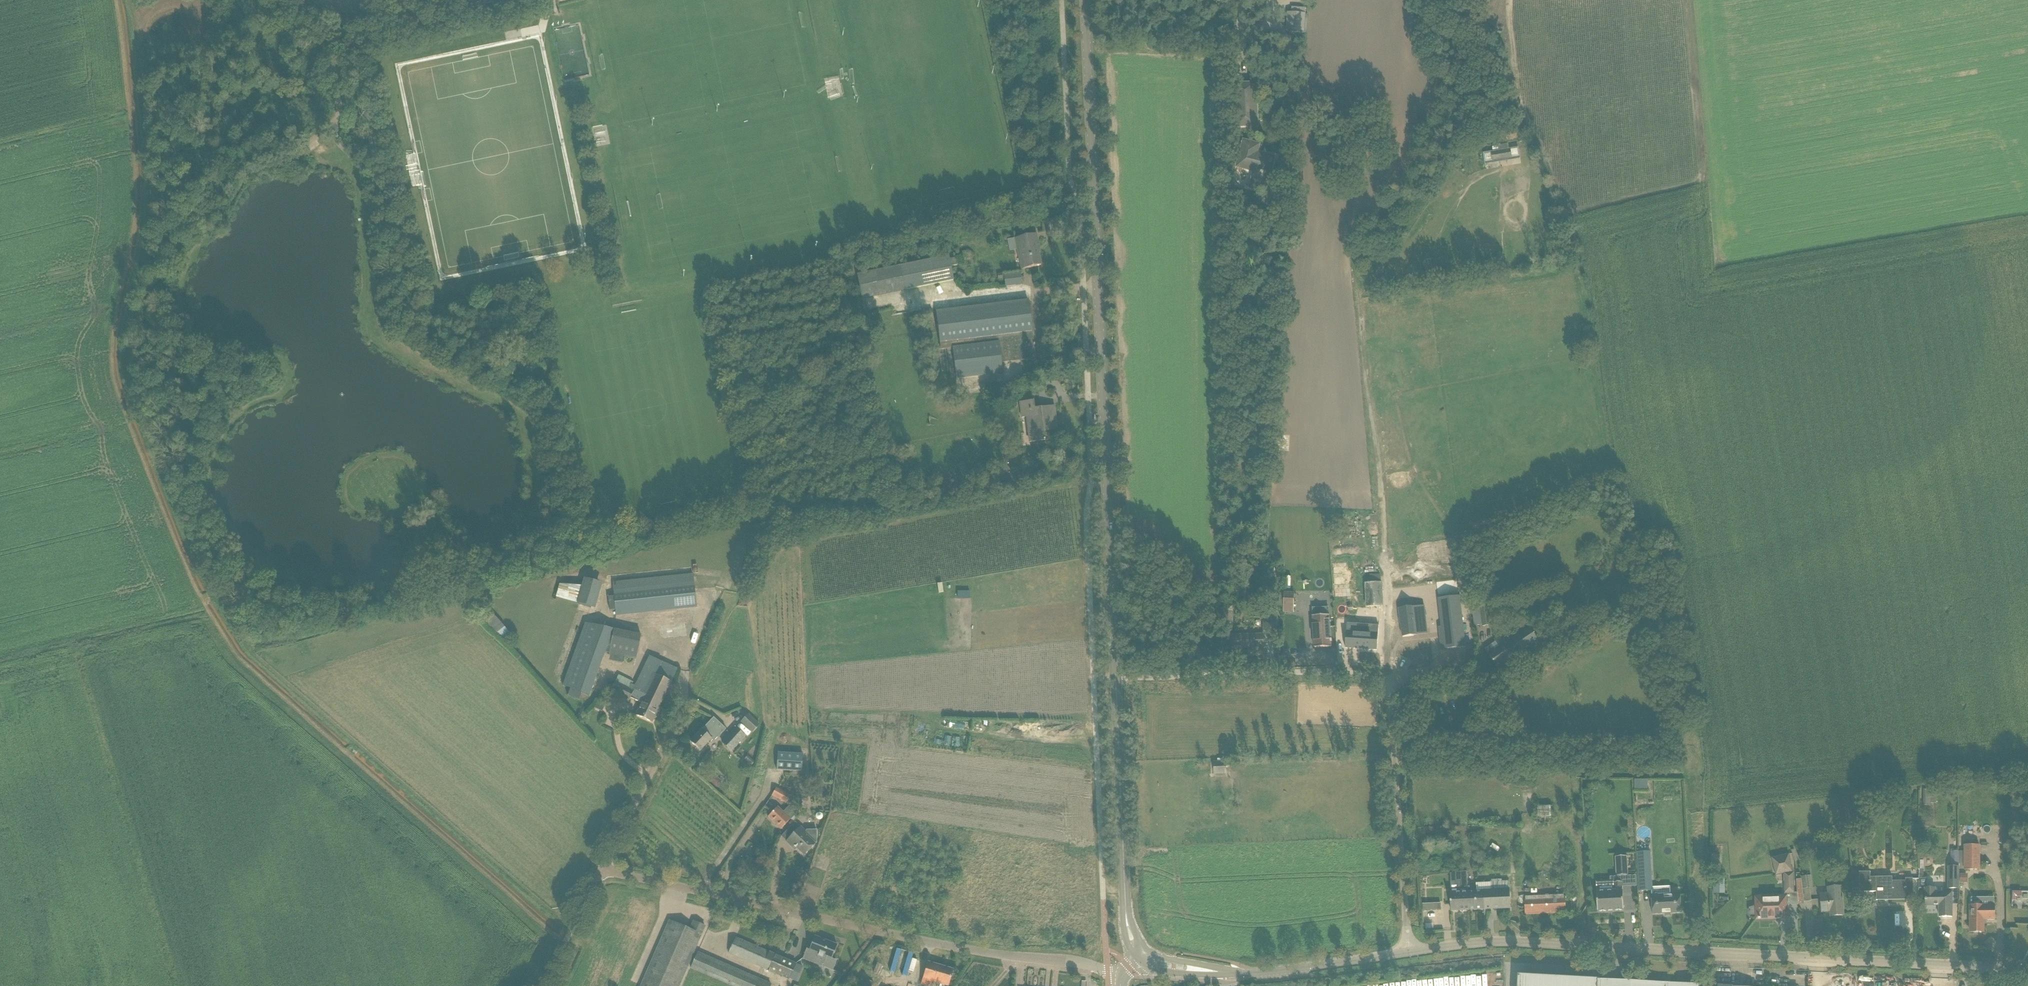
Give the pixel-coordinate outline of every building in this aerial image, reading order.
[(1286,33),(1304,34),(1306,8),(1292,7),(1291,12),(1288,12),(1286,27),(1286,33)] [(1234,85),(1235,126),(1254,126),(1254,102),(1251,102),(1251,96),(1253,96),(1253,84),(1234,85)] [(345,138),(340,143),(343,146),(348,141),(345,138)] [(1259,153),(1261,144),(1244,140),(1237,166),(1238,166),(1238,168),(1253,172),(1250,180),(1252,180),(1250,188),(1265,192),(1274,159),(1259,155),(1260,153),(1259,153)] [(1513,161),(1511,149),(1492,152),(1493,164),(1513,161)] [(1021,253),(1024,269),(1041,265),(1038,252),(1037,252),(1036,249),(1039,249),(1036,233),(1015,238),(1018,253),(1021,253)] [(953,280),(951,266),(957,265),(955,258),(949,259),(949,256),(857,275),(862,299),(906,290),(906,289),(953,280)] [(1004,275),(1005,287),(1021,285),(1020,273),(1004,275)] [(1033,345),(1034,344),(1034,343),(1033,343),(1028,300),(936,312),(940,349),(952,348),(956,379),(1002,373),(1001,363),(1021,360),(1031,359),(1032,361),(1035,360),(1035,359),(1034,351),(1031,352),(1031,346),(1033,345)] [(932,309),(922,310),(923,319),(933,318),(932,309)] [(1047,430),(1057,429),(1054,406),(1044,407),(1045,409),(1041,409),(1041,407),(1034,408),(1034,400),(1020,402),(1022,418),(1026,417),(1030,442),(1035,441),(1045,440),(1043,429),(1047,428),(1047,430)] [(1231,543),(1231,561),(1241,561),(1242,544),(1231,543)] [(1345,564),(1333,564),(1335,588),(1347,588),(1345,564)] [(576,602),(593,607),(601,582),(584,576),(576,602)] [(612,586),(615,616),(696,607),(692,577),(612,586)] [(573,595),(577,596),(580,585),(560,581),(558,592),(573,596),(573,595)] [(1365,583),(1366,607),(1382,606),(1381,582),(1365,583)] [(1283,612),(1293,612),(1294,606),(1294,594),(1284,593),(1284,605),(1283,612)] [(1460,596),(1438,599),(1442,627),(1439,628),(1441,650),(1447,649),(1465,647),(1460,596)] [(1221,620),(1221,628),(1232,627),(1232,614),(1229,614),(1229,608),(1228,608),(1228,606),(1224,606),(1224,619),(1221,620)] [(1414,606),(1399,608),(1400,620),(1401,620),(1401,624),(1402,629),(1403,637),(1414,636),(1413,627),(1416,627),(1426,625),(1424,606),(1418,607),(1414,607),(1414,606)] [(1480,607),(1482,627),(1491,625),(1488,606),(1480,607)] [(1264,613),(1264,631),(1278,630),(1278,612),(1264,613)] [(493,615),(486,622),(503,640),(511,633),(493,615)] [(1331,642),(1332,642),(1332,640),(1331,640),(1331,630),(1329,615),(1313,616),(1315,648),(1331,647),(1331,642)] [(563,685),(589,695),(605,652),(636,659),(641,635),(585,623),(563,685)] [(1346,638),(1345,648),(1377,650),(1379,625),(1368,624),(1368,633),(1357,632),(1357,624),(1347,623),(1346,638)] [(1436,661),(1430,626),(1416,629),(1419,648),(1408,650),(1411,665),(1436,661)] [(1493,644),(1485,649),(1498,668),(1506,663),(1539,641),(1529,627),(1510,639),(1508,636),(1506,632),(1494,640),(1495,642),(1493,644)] [(1254,635),(1232,635),(1232,638),(1233,648),(1235,648),(1241,648),(1241,647),(1247,647),(1248,656),(1255,656),(1264,655),(1264,635),(1254,635)] [(635,687),(634,689),(616,680),(612,689),(605,685),(598,699),(606,704),(612,693),(629,701),(631,697),(642,702),(636,714),(652,722),(671,682),(677,669),(649,656),(634,687),(635,687)] [(760,725),(748,714),(741,722),(752,733),(760,725)] [(690,742),(700,751),(711,739),(713,741),(724,728),(713,718),(702,730),(690,742)] [(722,743),(731,751),(745,737),(736,728),(722,743)] [(776,770),(801,772),(802,754),(777,752),(776,770)] [(1225,761),(1214,761),(1214,773),(1226,772),(1225,761)] [(785,803),(789,795),(776,788),(772,795),(785,803)] [(798,810),(802,803),(789,795),(785,803),(798,810)] [(777,807),(768,817),(781,829),(788,822),(790,819),(797,812),(790,806),(783,813),(777,807)] [(786,841),(792,848),(794,846),(804,855),(817,842),(816,830),(807,830),(805,831),(800,826),(786,841)] [(1802,847),(1808,852),(1813,846),(1806,841),(1802,847)] [(1964,870),(1979,870),(1979,846),(1964,846),(1964,870)] [(1650,851),(1638,852),(1640,891),(1652,890),(1650,851)] [(1789,854),(1772,858),(1776,876),(1784,874),(1784,893),(1797,892),(1797,879),(1794,879),(1794,872),(1793,871),(1789,854)] [(1628,875),(1627,856),(1616,857),(1617,876),(1628,875)] [(1947,866),(1947,889),(1958,889),(1958,877),(1958,866),(1947,866)] [(1460,892),(1450,892),(1451,911),(1469,910),(1468,892),(1467,872),(1456,872),(1456,880),(1457,880),(1460,880),(1460,892)] [(1876,892),(1876,900),(1877,900),(1912,899),(1912,900),(1913,900),(1913,878),(1906,878),(1906,881),(1892,881),(1892,877),(1870,876),(1870,872),(1859,872),(1859,874),(1852,873),(1853,889),(1859,889),(1859,892),(1876,892)] [(1800,877),(1804,902),(1811,900),(1808,883),(1812,882),(1811,875),(1800,877)] [(1724,877),(1712,877),(1712,894),(1724,894),(1724,877)] [(1622,890),(1622,887),(1622,882),(1614,882),(1614,891),(1596,891),(1598,911),(1624,910),(1623,890),(1622,890)] [(1836,913),(1837,916),(1844,915),(1841,885),(1828,886),(1828,893),(1820,894),(1822,912),(1830,911),(1830,914),(1836,913)] [(1925,888),(1925,893),(1925,905),(1939,905),(1939,917),(1952,917),(1952,893),(1936,893),(1936,888),(1925,888)] [(1476,891),(1468,892),(1469,910),(1510,908),(1510,890),(1476,891)] [(2012,900),(2017,900),(2017,896),(2021,896),(2021,891),(2012,891),(2012,900)] [(1681,913),(1680,895),(1671,895),(1671,894),(1651,894),(1652,914),(1681,913)] [(1623,897),(1624,909),(1636,909),(1635,896),(1623,897)] [(1755,906),(1749,908),(1749,914),(1755,916),(1756,920),(1756,919),(1761,919),(1761,918),(1779,917),(1779,920),(1787,919),(1787,896),(1755,897),(1755,906)] [(1565,913),(1564,897),(1525,899),(1526,915),(1565,913)] [(1970,906),(1970,931),(1983,931),(1983,919),(1994,919),(1994,910),(1991,910),(1991,906),(1970,906)] [(705,926),(694,921),(690,930),(669,921),(641,985),(678,985),(705,926)] [(831,959),(837,945),(814,936),(809,950),(806,949),(802,959),(832,970),(836,961),(831,959)] [(728,953),(789,980),(796,964),(735,938),(728,953)] [(731,985),(770,985),(771,984),(697,952),(690,968),(731,985)] [(873,972),(878,974),(882,965),(877,963),(873,972)] [(927,985),(930,985),(932,981),(948,985),(952,970),(928,963),(922,984),(927,985)] [(1518,985),(1699,985),(1699,984),(1621,980),(1564,977),(1518,975),(1518,985)] [(858,985),(871,985),(873,982),(861,976),(857,985),(858,985)]
